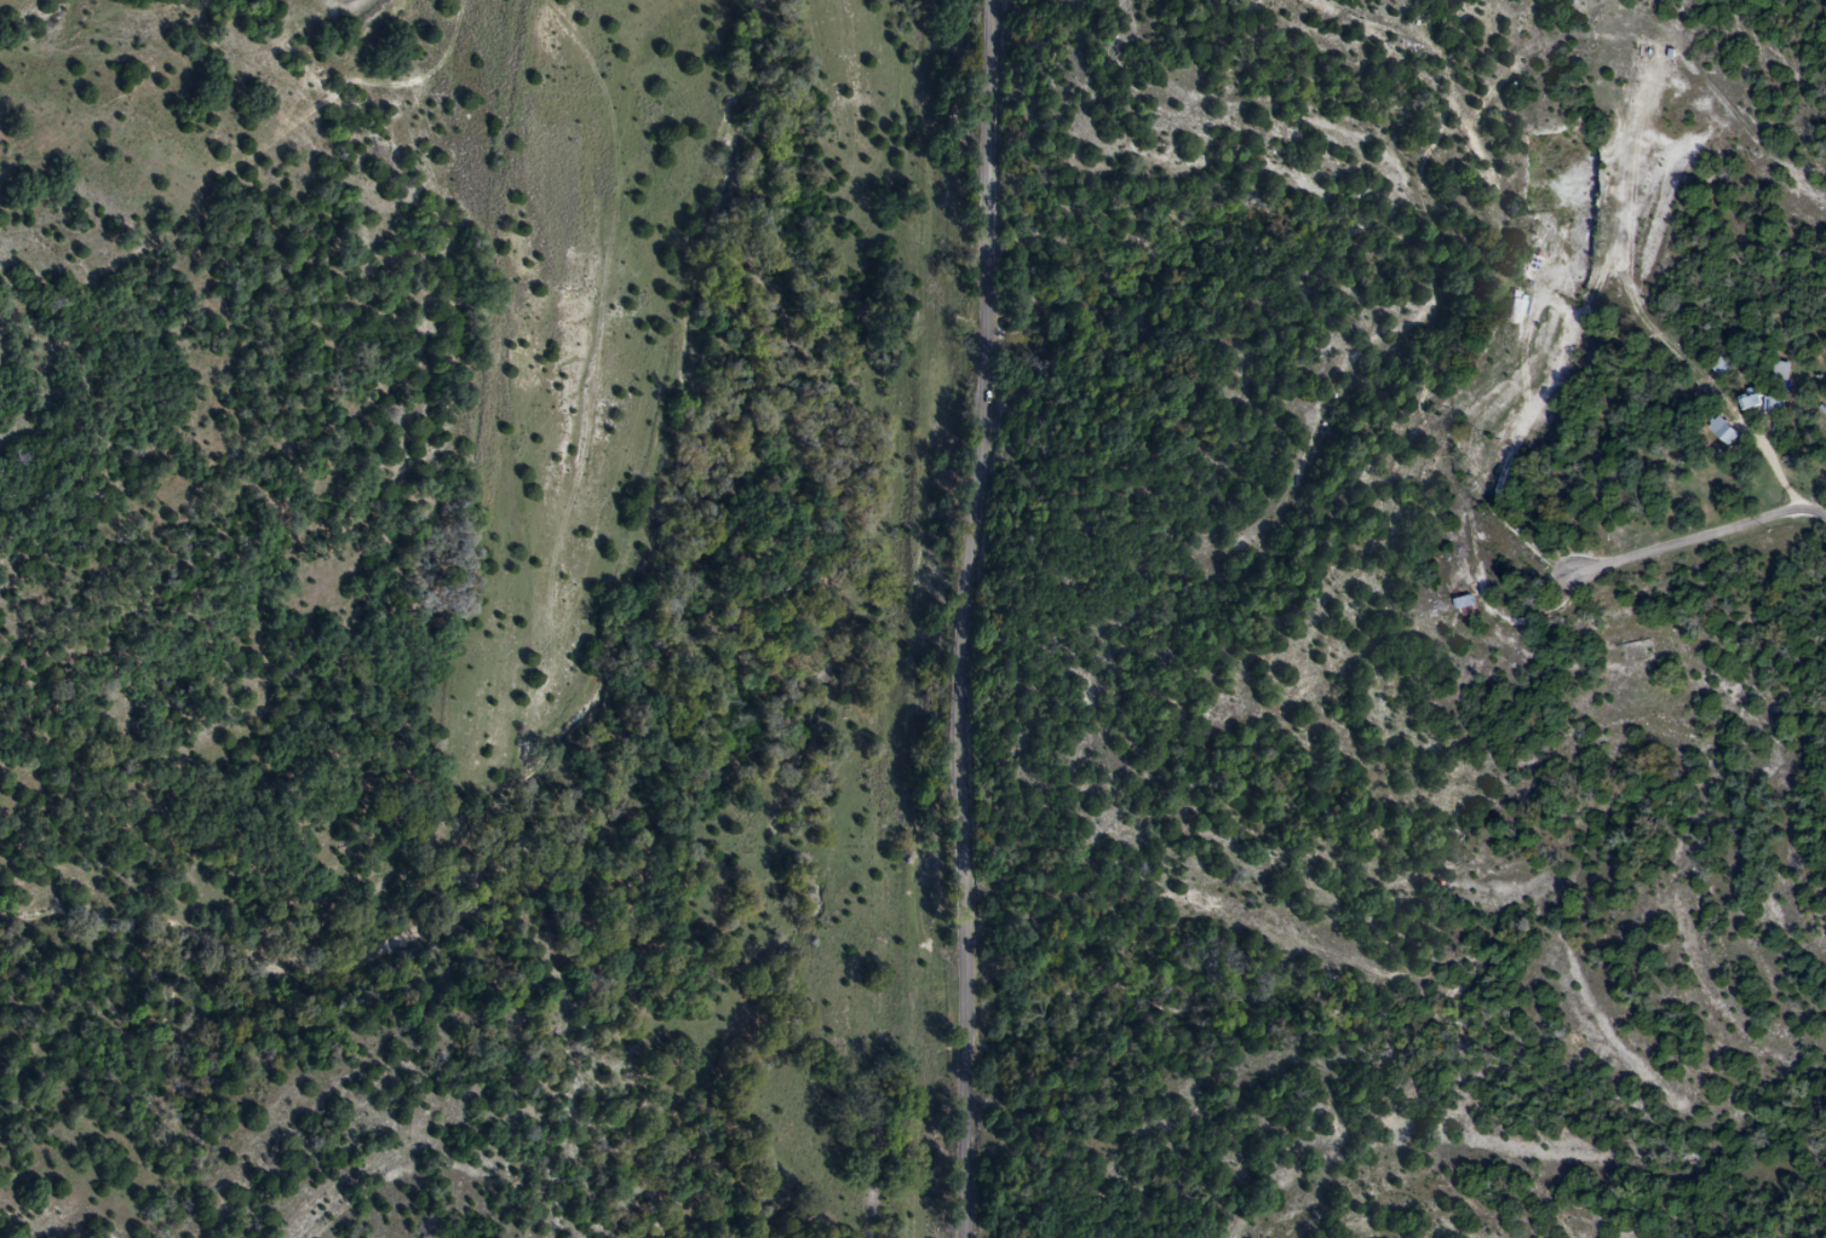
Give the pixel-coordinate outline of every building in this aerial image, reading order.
[(1731,370),(1717,356),(1705,367),(1719,382),(1731,370)] [(1790,365),(1773,361),(1768,379),(1785,383),(1790,365)] [(1741,411),(1758,406),(1753,390),(1736,395),(1741,411)] [(1762,413),(1780,413),(1779,396),(1761,396),(1762,413)] [(1737,437),(1716,415),(1704,426),(1725,448),(1737,437)] [(1460,616),(1474,615),(1473,597),(1458,598),(1460,616)]
